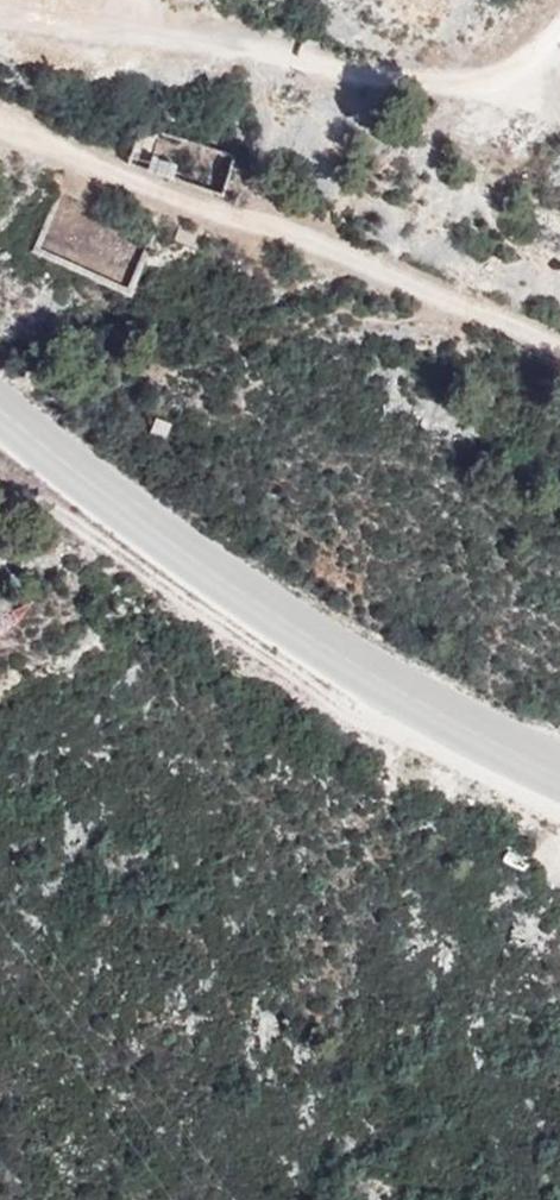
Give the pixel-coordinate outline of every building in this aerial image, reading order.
[(232,197),(246,149),(152,116),(136,166),(232,197)]
